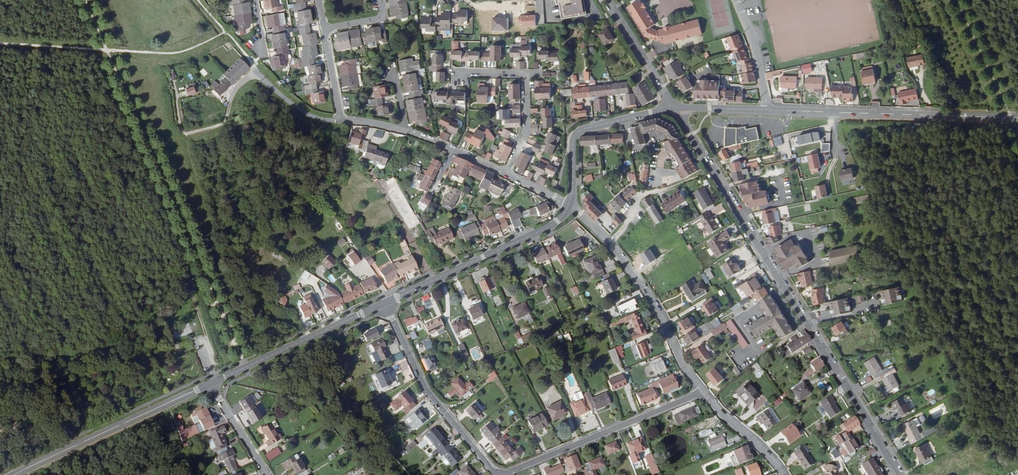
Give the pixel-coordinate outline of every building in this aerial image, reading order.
[(262,1),(264,10),(270,9),(270,14),(282,12),(281,7),(276,8),(275,0),(269,0),(264,1),(262,1)] [(295,6),(292,7),(292,10),(304,8),(304,4),(308,4),(307,0),(294,0),(295,6)] [(543,21),(542,0),(534,0),(535,21),(543,21)] [(557,4),(560,4),(563,18),(585,14),(584,10),(586,10),(585,4),(583,4),(582,0),(556,0),(557,4)] [(628,8),(646,37),(658,41),(661,40),(662,43),(664,43),(665,45),(702,35),(699,20),(671,27),(671,26),(664,28),(665,29),(658,31),(653,29),(652,27),(656,25),(646,9),(647,8),(645,4),(643,4),(641,0),(628,8)] [(249,15),(247,4),(243,5),(242,1),(230,3),(229,4),(230,7),(232,7),(234,18),(249,15)] [(407,20),(404,5),(389,8),(391,19),(395,18),(396,22),(407,20)] [(305,12),(304,8),(292,10),(293,14),(295,14),(296,20),(309,18),(308,12),(305,12)] [(452,22),(452,26),(461,27),(462,23),(466,23),(467,13),(457,13),(457,18),(452,18),(452,22)] [(251,26),(249,15),(234,18),(236,28),(234,29),(235,33),(243,32),(243,31),(247,30),(247,26),(251,26)] [(450,16),(450,15),(440,15),(440,21),(435,20),(435,23),(435,33),(448,34),(449,26),(449,22),(450,16)] [(279,27),(278,16),(265,18),(267,30),(271,29),(272,32),(284,30),(283,27),(279,27)] [(310,25),(309,18),(296,20),(298,27),(295,27),(296,31),(308,29),(307,25),(310,25)] [(435,33),(435,23),(430,23),(431,19),(421,18),(421,29),(425,29),(425,33),(435,33)] [(613,34),(606,24),(598,29),(604,39),(613,34)] [(373,31),(375,43),(382,42),(382,44),(386,43),(384,32),(380,33),(380,29),(373,31)] [(285,34),(284,30),(272,32),(273,37),(270,37),(271,44),(283,41),(282,35),(285,34)] [(369,44),(375,43),(373,31),(366,32),(367,35),(363,36),(364,40),(365,47),(369,47),(369,44)] [(314,47),(316,47),(314,36),(309,36),(308,32),(297,35),(297,39),(301,38),(303,49),(314,47)] [(348,34),(351,49),(361,47),(360,41),(359,36),(358,32),(348,34)] [(348,34),(337,36),(338,41),(338,45),(335,46),(334,46),(335,52),(351,49),(348,34)] [(742,46),(737,35),(726,38),(731,50),(732,50),(742,46)] [(465,58),(465,51),(461,51),(461,49),(459,49),(459,46),(457,45),(457,39),(452,39),(451,57),(461,57),(461,58),(465,58)] [(285,48),(283,41),(271,44),(272,50),(275,50),(276,54),(288,52),(287,47),(285,48)] [(525,41),(520,41),(520,50),(520,55),(530,55),(530,47),(525,47),(525,41)] [(500,46),(500,43),(490,42),(490,50),(500,50),(500,46)] [(316,59),(314,47),(303,49),(301,49),(303,58),(299,59),(300,62),(294,63),(295,66),(300,65),(312,63),(312,60),(316,59)] [(478,58),(479,50),(469,49),(469,51),(465,51),(465,58),(469,58),(469,57),(478,58)] [(500,50),(490,50),(487,50),(486,58),(500,58),(500,50)] [(744,54),(743,50),(733,53),(734,56),(728,59),(731,66),(737,64),(737,65),(738,64),(745,61),(746,61),(745,57),(744,55),(744,54)] [(288,56),(288,52),(276,54),(277,58),(271,59),(273,68),(285,66),(283,57),(288,56)] [(548,61),(559,61),(558,53),(547,54),(548,59),(548,61)] [(429,64),(429,68),(440,68),(440,54),(433,54),(432,64),(429,64)] [(924,67),(922,58),(908,61),(909,70),(924,67)] [(248,68),(244,64),(239,59),(234,63),(244,72),(248,68)] [(745,61),(738,64),(741,76),(751,74),(749,65),(748,65),(747,60),(746,61),(745,61)] [(399,63),(401,75),(405,74),(405,78),(417,75),(416,71),(419,71),(418,63),(411,64),(411,61),(399,63)] [(679,62),(666,70),(671,77),(673,81),(676,79),(678,82),(688,75),(679,62)] [(234,63),(224,73),(225,78),(231,84),(244,72),(234,63)] [(313,68),(312,63),(300,65),(301,69),(304,69),(307,69),(308,78),(319,76),(321,75),(319,66),(313,68)] [(826,71),(824,64),(802,69),(802,74),(804,74),(804,72),(811,70),(812,74),(826,71)] [(339,68),(341,79),(356,76),(357,76),(355,69),(355,65),(348,67),(343,67),(339,68)] [(440,68),(429,68),(429,72),(432,72),(436,72),(435,77),(435,81),(443,82),(443,72),(440,72),(440,68)] [(703,85),(709,82),(701,69),(695,72),(703,85)] [(231,84),(225,78),(224,73),(221,75),(223,77),(219,82),(225,89),(231,84)] [(779,73),(765,76),(767,83),(770,82),(770,80),(780,78),(779,75),(779,73)] [(417,75),(405,78),(404,78),(404,82),(403,82),(405,88),(417,86),(416,80),(422,79),(421,74),(417,75)] [(751,74),(741,76),(740,77),(742,86),(755,83),(753,74),(751,74)] [(863,88),(876,86),(873,74),(861,76),(863,88)] [(319,76),(308,78),(307,78),(308,87),(303,88),(304,93),(315,91),(314,86),(320,85),(319,76)] [(356,76),(341,79),(343,89),(347,89),(351,88),(352,92),(358,91),(358,87),(356,76)] [(687,94),(695,89),(689,79),(680,84),(687,94)] [(781,80),(781,91),(789,91),(796,91),(797,81),(781,80)] [(218,82),(219,83),(217,85),(212,81),(211,82),(212,84),(210,86),(212,88),(211,89),(214,92),(217,96),(225,89),(219,82),(218,82)] [(509,81),(509,89),(519,89),(519,81),(509,81)] [(822,95),(822,81),(807,81),(806,92),(814,92),(814,95),(822,95)] [(542,82),(534,82),(535,95),(543,95),(542,82)] [(654,96),(645,82),(633,89),(643,106),(652,100),(654,96)] [(627,83),(612,85),(613,95),(629,93),(627,83)] [(477,84),(477,92),(487,92),(491,93),(491,85),(477,84)] [(589,88),(590,99),(613,95),(612,85),(589,88)] [(417,86),(405,88),(406,95),(409,95),(409,99),(414,98),(421,96),(420,92),(418,93),(417,86)] [(577,101),(590,99),(589,88),(585,89),(585,86),(577,87),(578,93),(573,93),(574,101),(577,101)] [(194,93),(192,87),(184,90),(185,96),(194,93)] [(370,106),(382,104),(381,100),(387,99),(385,87),(373,89),(375,101),(370,102),(370,106)] [(695,97),(695,103),(720,104),(721,98),(721,90),(721,87),(702,87),(702,89),(699,88),(699,97),(695,97)] [(830,88),(832,101),(836,102),(835,100),(838,100),(843,100),(843,104),(846,104),(849,104),(849,106),(852,106),(853,90),(830,88)] [(519,89),(509,89),(510,101),(514,101),(514,98),(516,98),(516,96),(520,96),(519,89)] [(727,90),(721,90),(721,98),(728,98),(727,104),(744,105),(744,94),(727,93),(727,90)] [(316,95),(315,91),(304,93),(304,97),(310,96),(311,105),(323,103),(322,94),(316,95)] [(450,104),(450,110),(455,112),(455,105),(465,105),(465,93),(461,92),(460,91),(458,91),(458,92),(450,92),(450,94),(450,104)] [(918,102),(916,91),(898,94),(901,107),(905,107),(905,105),(907,104),(918,102)] [(447,104),(450,104),(450,94),(447,94),(447,92),(432,92),(432,100),(446,100),(447,104)] [(635,104),(634,93),(625,94),(626,105),(635,104)] [(207,96),(209,103),(217,101),(215,96),(213,95),(207,96)] [(605,99),(595,100),(596,112),(606,111),(605,99)] [(408,114),(423,111),(421,100),(414,102),(410,102),(406,103),(408,114)] [(209,103),(212,113),(220,111),(217,101),(209,103)] [(383,108),(382,104),(370,106),(371,110),(377,109),(378,118),(390,116),(388,107),(383,108)] [(571,104),(572,119),(586,118),(586,113),(582,114),(575,114),(574,104),(572,104),(571,104)] [(575,114),(582,114),(582,108),(577,108),(577,104),(574,104),(575,114)] [(500,107),(500,117),(506,117),(508,116),(508,107),(500,107)] [(222,119),(220,111),(212,113),(214,121),(222,119)] [(408,114),(410,125),(414,124),(418,123),(419,127),(426,126),(423,111),(408,114)] [(452,121),(453,119),(444,115),(441,122),(449,126),(452,121)] [(544,126),(552,125),(552,115),(550,115),(544,115),(544,126)] [(462,122),(454,118),(453,119),(452,121),(461,125),(460,127),(462,127),(462,125),(463,124),(463,123),(462,122)] [(449,128),(458,132),(460,127),(461,125),(452,121),(449,126),(449,128)] [(658,122),(642,125),(643,127),(658,123),(674,131),(675,129),(658,122)] [(658,123),(643,127),(644,135),(659,132),(667,136),(671,143),(680,141),(682,141),(675,129),(674,131),(658,123)] [(642,125),(634,126),(634,128),(638,128),(640,136),(644,135),(643,127),(642,125)] [(481,139),(484,134),(485,132),(477,128),(476,127),(472,134),(481,139)] [(740,128),(726,128),(725,147),(759,139),(757,128),(747,129),(746,127),(740,128)] [(638,128),(634,128),(629,129),(633,148),(642,146),(640,136),(638,128)] [(356,133),(349,131),(346,142),(356,145),(359,137),(360,137),(361,135),(362,135),(364,130),(358,129),(356,133)] [(548,140),(555,144),(560,135),(550,130),(545,139),(548,140)] [(818,132),(794,136),(795,139),(790,140),(791,147),(820,141),(818,132)] [(469,133),(465,140),(478,146),(481,139),(472,134),(469,133)] [(620,135),(607,136),(608,146),(610,145),(621,145),(620,135)] [(500,147),(508,152),(512,145),(509,143),(511,139),(505,136),(500,147)] [(607,136),(578,138),(579,147),(608,146),(607,136)] [(772,138),(774,146),(783,144),(781,136),(772,138)] [(552,151),(555,144),(548,140),(547,144),(542,142),(541,144),(535,140),(533,144),(539,147),(543,149),(551,153),(552,151)] [(671,143),(663,144),(669,154),(673,152),(683,147),(680,141),(671,143)] [(830,152),(830,143),(821,143),(821,151),(830,152)] [(375,161),(383,163),(386,154),(374,150),(375,146),(366,144),(362,157),(375,161)] [(740,145),(726,149),(727,150),(721,154),(726,161),(731,158),(733,157),(730,153),(734,153),(741,151),(740,145)] [(496,154),(505,158),(508,152),(500,147),(496,154)] [(692,162),(683,147),(673,152),(676,158),(682,168),(692,162)] [(524,159),(527,160),(530,154),(521,149),(518,155),(524,159)] [(731,158),(733,163),(743,161),(744,161),(743,158),(745,157),(743,154),(737,158),(734,153),(730,153),(733,157),(731,158)] [(818,154),(807,155),(809,174),(818,172),(818,168),(820,168),(818,154)] [(518,155),(514,163),(519,165),(517,169),(521,171),(527,160),(524,159),(518,155)] [(483,176),(486,170),(455,156),(452,162),(455,163),(453,168),(450,166),(446,175),(455,179),(457,175),(462,177),(467,169),(483,176)] [(417,168),(415,171),(417,172),(432,178),(439,161),(430,157),(424,170),(420,168),(419,169),(417,168)] [(552,174),(559,161),(555,159),(551,164),(547,162),(546,164),(544,169),(552,174)] [(536,164),(535,167),(543,171),(544,169),(546,164),(538,160),(536,164)] [(743,161),(733,163),(734,171),(744,169),(743,161)] [(699,174),(692,162),(682,168),(684,170),(690,178),(699,174)] [(756,167),(750,168),(744,169),(734,171),(736,181),(752,179),(751,172),(756,171),(756,167)] [(644,182),(645,182),(647,176),(645,175),(646,170),(641,168),(639,181),(641,181),(641,184),(644,185),(644,182)] [(684,170),(682,168),(677,171),(683,181),(690,178),(684,170)] [(493,177),(495,173),(486,169),(486,170),(483,176),(478,184),(487,189),(488,186),(501,193),(506,183),(503,182),(500,180),(493,177)] [(852,169),(839,170),(840,185),(854,184),(852,169)] [(432,178),(417,172),(415,176),(420,179),(417,186),(422,188),(426,190),(432,178)] [(591,174),(585,176),(587,182),(593,180),(591,174)] [(635,186),(633,176),(627,178),(628,181),(631,181),(632,184),(633,186),(635,186)] [(399,189),(392,177),(384,182),(390,192),(387,193),(410,230),(420,224),(417,219),(407,202),(399,189)] [(760,180),(741,184),(743,193),(745,193),(747,202),(751,201),(752,207),(770,203),(768,191),(762,192),(760,180)] [(381,184),(387,193),(390,192),(384,182),(381,184)] [(463,190),(450,185),(447,192),(446,195),(444,195),(444,194),(442,199),(440,204),(449,209),(451,203),(452,204),(458,193),(461,195),(463,190)] [(825,185),(814,186),(816,199),(827,197),(825,185)] [(623,193),(620,196),(625,202),(636,192),(631,186),(627,190),(626,188),(622,192),(623,193)] [(704,211),(714,205),(705,191),(707,191),(705,187),(693,194),(695,198),(696,197),(704,211)] [(426,204),(431,195),(424,191),(423,194),(419,200),(426,204)] [(661,205),(665,212),(675,207),(684,201),(679,192),(671,197),(672,198),(665,203),(661,205)] [(586,210),(588,214),(596,222),(602,216),(590,202),(594,199),(589,195),(583,200),(586,203),(584,205),(587,209),(586,210)] [(617,196),(614,199),(621,206),(625,202),(620,196),(617,196)] [(648,196),(640,201),(646,209),(649,212),(657,225),(662,221),(648,199),(649,198),(648,196)] [(614,199),(610,203),(617,210),(621,206),(614,199)] [(551,206),(552,205),(546,201),(525,210),(527,214),(535,210),(537,215),(552,208),(551,206)] [(684,201),(675,207),(677,211),(687,205),(684,201)] [(605,209),(611,215),(613,213),(617,210),(610,203),(604,207),(605,209)] [(706,214),(715,208),(714,205),(704,211),(706,214)] [(508,217),(513,228),(521,224),(518,218),(515,213),(513,208),(512,207),(505,211),(505,212),(508,217)] [(516,207),(513,208),(515,213),(518,218),(527,214),(525,210),(518,212),(516,207)] [(482,231),(483,235),(488,232),(489,234),(494,231),(495,231),(496,232),(500,230),(499,228),(506,225),(503,219),(508,217),(505,212),(501,214),(500,212),(493,215),(493,216),(495,220),(485,225),(484,223),(479,225),(482,231)] [(766,224),(777,222),(775,212),(764,214),(766,224)] [(611,215),(610,216),(619,225),(622,222),(613,213),(611,215)] [(710,220),(706,214),(699,218),(696,219),(700,226),(701,225),(708,237),(718,231),(711,219),(710,220)] [(493,216),(483,222),(484,223),(485,225),(495,220),(493,216)] [(464,239),(482,231),(479,225),(477,221),(459,229),(464,239)] [(778,235),(784,234),(782,224),(770,226),(772,236),(778,235)] [(423,230),(430,242),(433,241),(434,244),(438,242),(445,239),(445,240),(452,237),(447,227),(435,232),(432,227),(425,229),(423,230)] [(727,233),(707,245),(716,260),(729,252),(724,243),(731,239),(727,233)] [(781,240),(778,235),(772,236),(768,237),(773,246),(781,240)] [(336,242),(340,247),(346,243),(342,238),(336,242)] [(775,249),(788,270),(798,264),(801,268),(810,262),(808,259),(809,258),(800,243),(796,246),(792,239),(775,249)] [(571,243),(565,246),(562,248),(566,257),(582,249),(577,240),(571,243)] [(559,254),(554,242),(549,244),(550,245),(544,247),(545,249),(542,250),(546,260),(559,254)] [(856,246),(828,251),(830,265),(858,260),(856,246)] [(534,253),(530,254),(535,265),(539,263),(539,264),(547,261),(546,260),(542,250),(541,248),(537,250),(537,251),(534,253)] [(353,264),(359,259),(352,250),(346,255),(353,264)] [(337,262),(329,255),(323,262),(330,269),(337,262)] [(400,276),(400,277),(409,271),(410,272),(417,268),(411,255),(403,258),(404,260),(399,263),(398,261),(393,264),(400,276)] [(368,256),(363,258),(369,265),(372,263),(368,256)] [(594,256),(581,262),(587,276),(591,274),(593,278),(601,274),(596,263),(597,262),(594,256)] [(730,260),(721,265),(729,278),(739,272),(736,266),(734,267),(730,260)] [(395,279),(400,276),(392,264),(381,271),(388,283),(392,281),(391,278),(394,277),(395,279)] [(707,270),(703,272),(708,281),(713,279),(707,270)] [(816,286),(812,271),(799,274),(801,279),(803,278),(803,281),(805,288),(816,286)] [(757,279),(755,275),(748,280),(750,283),(748,284),(755,294),(764,289),(762,287),(761,288),(758,284),(757,285),(754,280),(757,279)] [(359,281),(364,291),(373,287),(373,289),(378,287),(375,282),(374,282),(371,276),(359,281)] [(481,292),(495,286),(490,276),(477,282),(481,292)] [(609,278),(598,283),(600,288),(601,287),(604,294),(615,289),(609,278)] [(352,298),(363,293),(363,292),(358,283),(352,285),(350,281),(343,284),(345,289),(343,290),(347,299),(351,297),(352,298)] [(524,286),(528,295),(542,289),(538,281),(530,285),(529,283),(524,286)] [(755,294),(748,284),(748,283),(742,287),(740,283),(733,288),(735,291),(739,289),(742,293),(743,292),(748,299),(755,294)] [(337,291),(326,284),(324,287),(334,294),(330,296),(322,299),(327,309),(342,302),(338,292),(337,291)] [(688,294),(686,295),(690,302),(704,294),(702,290),(697,293),(692,284),(685,289),(688,294)] [(573,295),(578,293),(575,286),(570,288),(573,295)] [(324,287),(322,290),(330,296),(334,294),(324,287)] [(900,287),(876,292),(877,295),(884,294),(886,306),(903,302),(900,287)] [(826,304),(828,303),(825,293),(826,292),(825,288),(814,291),(815,295),(814,295),(816,306),(826,304)] [(768,296),(764,289),(755,294),(748,299),(735,307),(737,311),(752,302),(751,301),(756,298),(758,302),(768,296)] [(338,292),(342,302),(347,300),(347,299),(343,290),(338,292)] [(547,303),(551,301),(547,290),(543,292),(547,303)] [(308,295),(301,298),(304,304),(309,314),(316,311),(308,295)] [(857,303),(865,301),(863,295),(855,297),(857,303)] [(284,296),(277,300),(281,306),(287,302),(284,296)] [(288,304),(295,301),(293,296),(286,298),(288,304)] [(793,333),(770,297),(758,304),(766,317),(749,327),(756,339),(773,328),(781,341),(793,333)] [(828,303),(826,304),(826,307),(833,305),(835,317),(852,314),(849,299),(828,303)] [(705,309),(700,312),(702,315),(705,313),(708,318),(717,313),(713,306),(714,305),(711,300),(703,305),(705,309)] [(632,301),(627,303),(624,304),(615,308),(617,313),(625,310),(627,314),(634,311),(632,307),(634,306),(632,301)] [(510,308),(515,318),(526,313),(522,303),(510,308)] [(297,307),(302,317),(309,314),(304,304),(297,307)] [(475,304),(465,309),(470,319),(479,314),(475,304)] [(642,332),(635,313),(625,318),(626,320),(631,318),(636,334),(632,336),(634,340),(646,336),(644,331),(642,332)] [(415,320),(413,316),(410,317),(409,316),(402,319),(404,325),(415,320)] [(423,328),(426,334),(442,327),(437,317),(429,321),(429,320),(421,324),(423,328)] [(699,327),(703,335),(721,325),(716,317),(699,327)] [(458,330),(465,327),(461,319),(460,318),(450,323),(454,332),(458,330)] [(687,335),(696,330),(693,326),(691,327),(687,319),(678,324),(682,331),(679,332),(680,335),(686,332),(687,335)] [(748,346),(730,321),(724,324),(727,328),(739,344),(743,350),(748,346)] [(724,324),(710,333),(713,337),(727,328),(724,324)] [(834,330),(840,339),(850,334),(847,329),(845,325),(844,324),(834,330)] [(360,334),(364,342),(378,336),(375,328),(360,334)] [(682,339),(687,347),(700,338),(696,330),(687,335),(682,339)] [(808,343),(801,332),(798,334),(801,339),(805,345),(808,343)] [(565,343),(571,341),(568,333),(562,335),(565,343)] [(502,351),(507,349),(504,343),(501,335),(496,338),(502,351)] [(805,345),(801,339),(796,342),(793,337),(787,341),(789,344),(795,352),(805,345)] [(371,351),(375,361),(379,359),(386,356),(382,346),(384,345),(381,338),(370,343),(374,350),(371,351)] [(423,340),(421,342),(424,348),(430,345),(427,338),(426,339),(423,340)] [(510,347),(521,343),(518,338),(514,339),(514,338),(507,341),(510,347)] [(646,342),(634,347),(636,351),(644,348),(646,355),(650,354),(646,342)] [(454,345),(459,356),(463,354),(458,343),(454,345)] [(795,352),(789,344),(784,347),(787,352),(789,356),(795,352)] [(701,346),(690,354),(695,360),(698,358),(703,364),(710,359),(701,346)] [(478,347),(470,351),(475,363),(483,360),(478,347)] [(614,353),(612,349),(606,352),(612,365),(618,363),(614,353)] [(390,357),(393,363),(403,358),(400,352),(390,357)] [(429,353),(421,357),(426,368),(434,364),(429,353)] [(865,364),(875,380),(882,377),(880,373),(883,371),(876,358),(865,364)] [(659,359),(651,362),(653,365),(652,365),(656,374),(665,371),(661,362),(659,359)] [(823,367),(819,360),(809,366),(812,370),(814,373),(815,373),(823,367)] [(628,367),(621,370),(625,378),(628,377),(632,375),(628,367)] [(385,368),(375,372),(382,386),(385,384),(386,387),(393,383),(385,368)] [(715,368),(707,375),(716,386),(724,380),(715,368)] [(898,373),(895,369),(882,377),(890,392),(900,387),(893,375),(898,373)] [(610,391),(616,389),(616,388),(624,384),(620,375),(606,382),(610,391)] [(445,392),(448,396),(455,390),(459,395),(462,398),(469,392),(456,377),(449,382),(452,386),(445,392)] [(625,378),(630,391),(634,390),(628,377),(625,378)] [(662,394),(669,391),(670,393),(673,392),(672,390),(677,388),(674,378),(658,384),(662,394)] [(658,386),(656,381),(648,384),(650,389),(635,395),(640,406),(644,404),(644,403),(655,398),(651,389),(658,386)] [(804,384),(793,391),(800,402),(810,394),(804,384)] [(747,385),(736,395),(747,407),(758,398),(747,385)] [(399,408),(403,413),(413,405),(409,400),(410,399),(402,391),(388,403),(393,409),(400,404),(402,406),(399,408)] [(608,403),(604,394),(586,401),(591,410),(594,409),(594,410),(602,407),(602,406),(608,403)] [(247,396),(237,402),(241,410),(252,405),(247,396)] [(831,396),(820,403),(831,419),(840,413),(836,406),(834,407),(833,406),(836,404),(831,396)] [(583,403),(581,397),(580,397),(572,400),(573,403),(568,405),(573,417),(591,410),(586,401),(583,403)] [(902,417),(911,412),(904,398),(891,405),(895,413),(899,411),(902,417)] [(471,401),(462,408),(474,422),(482,415),(471,401)] [(557,402),(545,408),(551,419),(564,413),(557,402)] [(250,424),(261,418),(254,406),(243,413),(250,424)] [(203,428),(212,425),(210,421),(211,421),(206,407),(201,409),(200,407),(195,409),(196,412),(203,428)] [(418,415),(420,414),(415,408),(406,416),(416,427),(423,421),(418,415)] [(691,408),(671,416),(674,424),(695,416),(691,408)] [(767,411),(756,418),(761,426),(762,425),(767,430),(776,423),(767,411)] [(539,414),(526,421),(532,432),(545,425),(539,414)] [(858,425),(854,418),(852,419),(850,421),(848,422),(850,426),(852,429),(858,425)] [(270,422),(261,428),(262,431),(263,430),(268,437),(265,439),(267,443),(280,435),(278,431),(277,432),(270,422)] [(479,429),(490,443),(498,437),(495,433),(498,431),(494,426),(491,429),(486,423),(479,429)] [(911,446),(931,435),(928,430),(920,435),(913,423),(903,428),(910,440),(909,441),(911,446)] [(210,448),(212,451),(225,445),(223,442),(224,441),(220,432),(224,430),(222,424),(207,430),(210,436),(215,446),(210,448)] [(790,425),(780,432),(787,444),(798,437),(790,425)] [(423,434),(437,450),(438,450),(446,443),(432,426),(423,434)] [(834,439),(838,446),(839,446),(841,444),(850,439),(850,438),(846,432),(834,439)] [(498,437),(490,443),(493,447),(503,459),(507,455),(511,460),(521,452),(516,446),(511,451),(502,440),(503,439),(500,435),(498,437)] [(714,437),(709,440),(705,441),(709,451),(722,446),(718,436),(714,437)] [(636,442),(626,446),(630,456),(644,450),(639,438),(635,440),(636,442)] [(849,457),(854,454),(853,451),(857,449),(850,439),(841,444),(843,447),(839,450),(843,457),(848,454),(849,457)] [(405,453),(416,445),(413,440),(402,449),(405,453)] [(614,442),(603,446),(606,454),(617,450),(614,442)] [(446,443),(438,450),(450,464),(458,457),(446,443)] [(793,451),(795,456),(806,449),(803,444),(793,451)] [(276,445),(263,452),(266,458),(279,451),(276,445)] [(729,457),(733,467),(752,459),(750,454),(748,455),(747,452),(748,452),(745,446),(732,452),(733,456),(729,457)] [(224,464),(228,471),(235,468),(231,458),(229,455),(231,454),(233,453),(230,447),(215,454),(218,461),(222,459),(224,464)] [(923,463),(925,467),(932,463),(923,447),(913,452),(920,464),(923,463)] [(832,461),(839,457),(834,448),(832,450),(828,455),(831,460),(832,461)] [(806,449),(795,456),(797,458),(796,458),(800,464),(801,463),(805,469),(813,463),(806,453),(808,451),(806,449)] [(281,462),(285,470),(290,467),(294,474),(307,474),(295,454),(281,462)] [(654,465),(650,454),(643,457),(648,468),(654,465)] [(564,463),(559,465),(562,472),(562,473),(578,466),(573,455),(562,460),(564,463)] [(582,464),(584,469),(580,471),(581,474),(594,474),(592,470),(603,465),(599,457),(582,464)] [(872,460),(859,467),(864,474),(881,474),(880,473),(882,472),(877,464),(875,466),(872,460)] [(748,474),(760,474),(755,463),(745,467),(748,474)] [(821,465),(824,472),(818,474),(832,474),(835,468),(826,465),(826,463),(821,465)] [(457,471),(460,474),(474,474),(465,465),(457,471)] [(559,465),(548,469),(545,471),(544,468),(541,469),(543,474),(555,474),(562,472),(559,465)]
